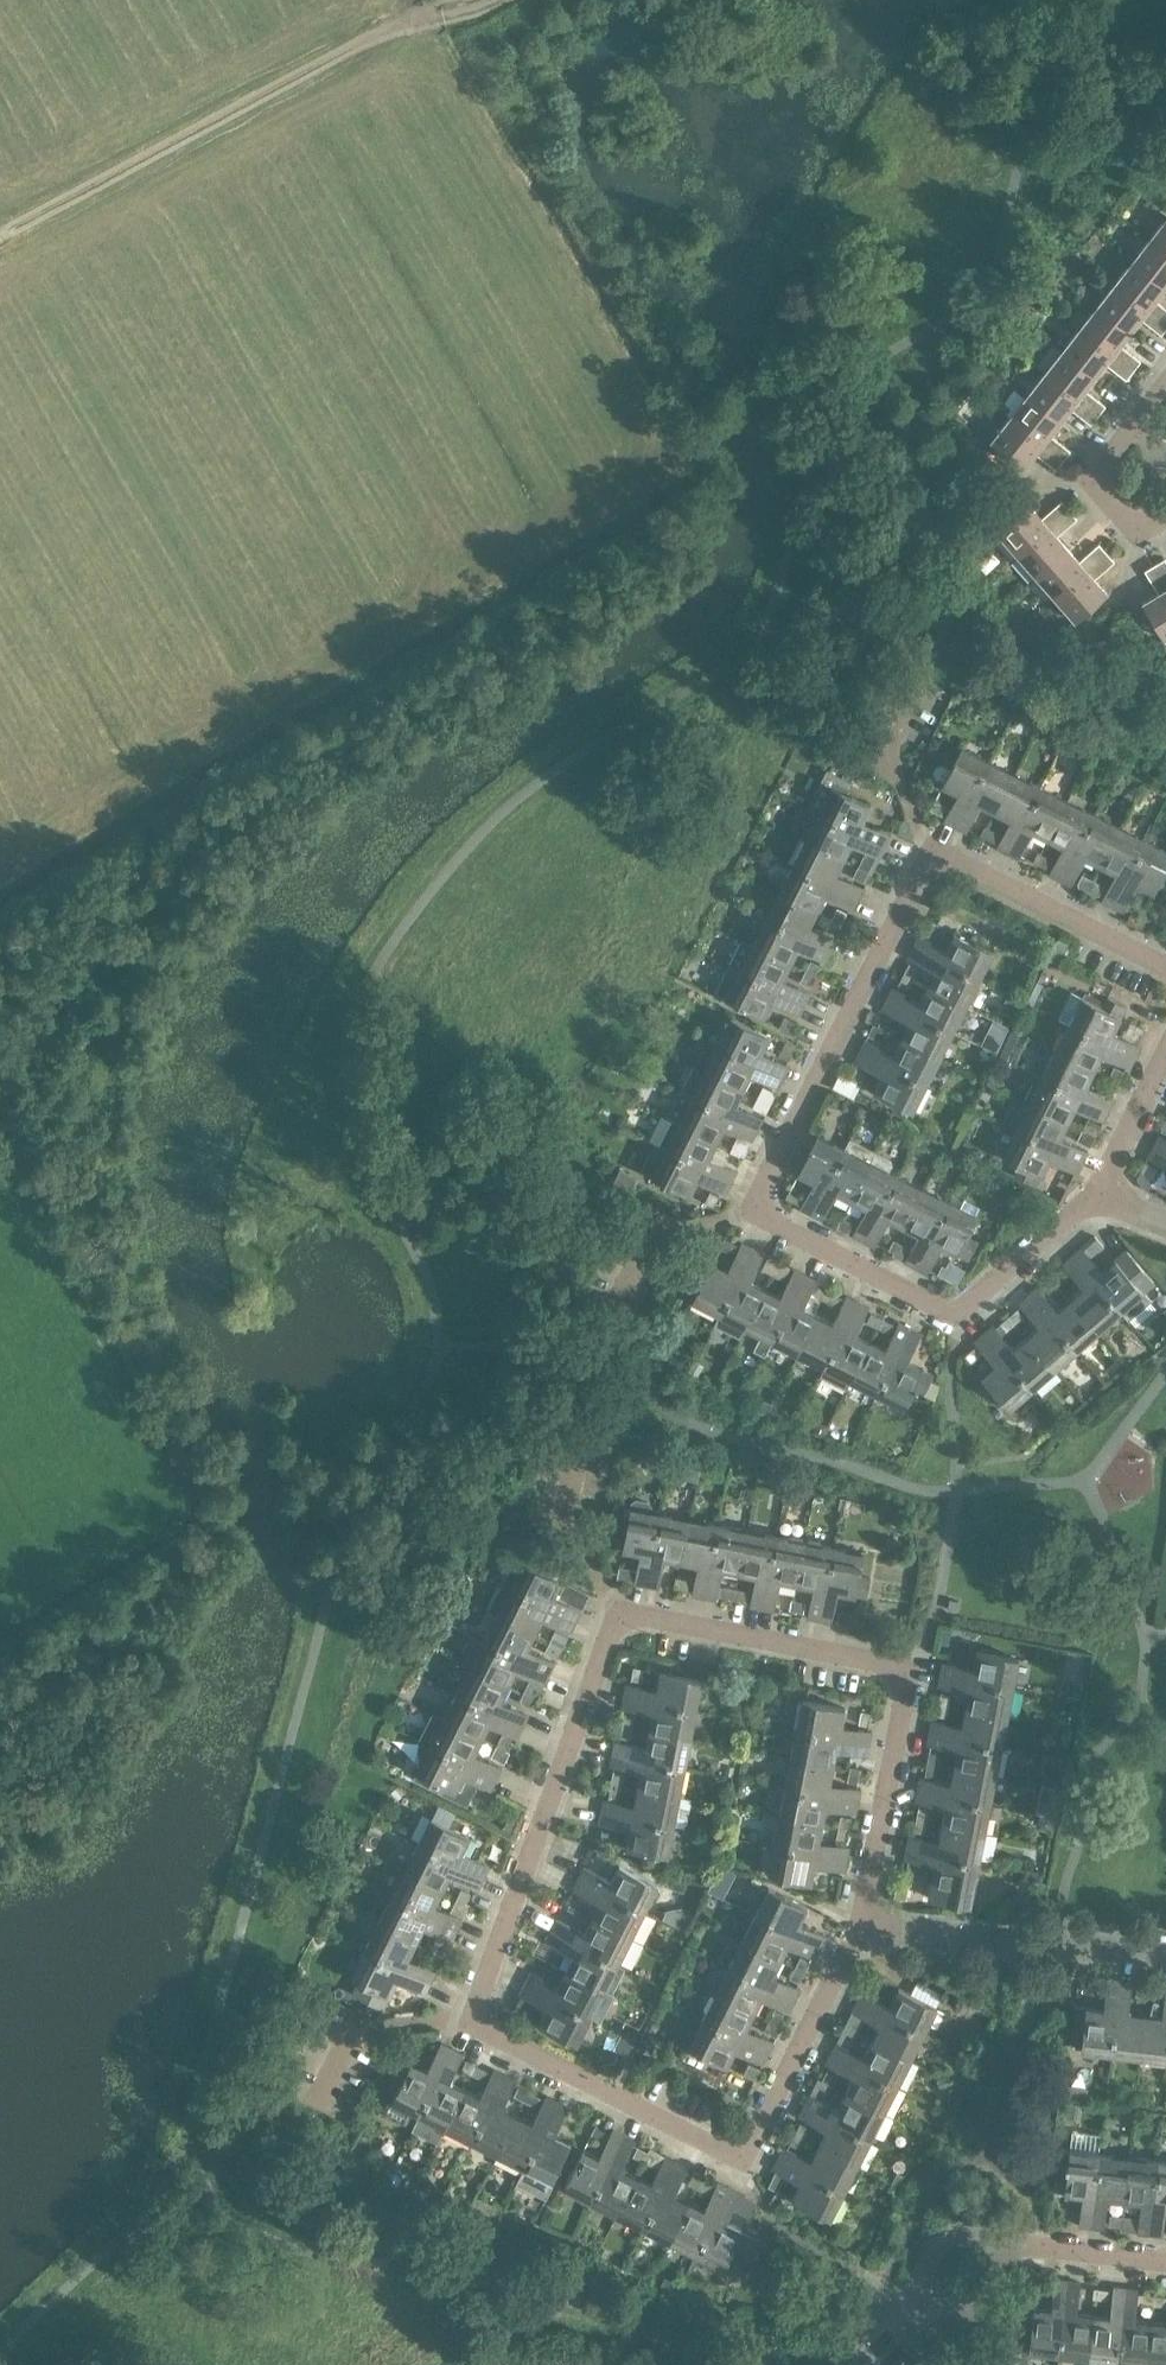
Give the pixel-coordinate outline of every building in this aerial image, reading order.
[(1150,239),(1165,252),(1165,219),(1150,239)] [(1164,286),(1165,283),(1165,252),(1150,239),(1133,261),(1164,286)] [(1116,283),(1165,322),(1165,308),(1154,299),(1164,286),(1133,261),(1116,283)] [(1130,329),(1140,316),(1162,333),(1165,327),(1165,322),(1116,283),(1099,305),(1130,329)] [(1099,305),(1081,327),(1134,368),(1140,359),(1119,343),(1130,329),(1099,305)] [(1064,350),(1095,374),(1105,360),(1127,377),(1134,368),(1081,327),(1064,350)] [(1064,350),(1046,372),(1099,413),(1105,405),(1084,388),(1095,374),(1064,350)] [(1029,394),(1060,419),(1071,405),(1092,422),(1099,413),(1046,372),(1029,394)] [(1063,459),(1070,450),(1049,433),(1060,419),(1029,394),(1010,418),(1063,459)] [(1056,468),(1063,459),(1010,418),(993,440),(992,440),(991,441),(1024,466),(1024,465),(1024,464),(1034,451),(1056,468)] [(1000,532),(1019,554),(1069,509),(1062,501),(1041,519),(1030,506),(1031,506),(1030,505),(999,532),(1000,533),(1000,532)] [(1037,575),(1067,549),(1056,536),(1076,518),(1069,509),(1019,554),(1037,575)] [(1056,596),(1107,552),(1099,544),(1079,562),(1067,549),(1037,575),(1056,596)] [(1114,561),(1107,552),(1056,596),(1075,617),(1074,618),(1075,619),(1106,592),(1105,591),(1094,578),(1114,561)] [(1165,559),(1155,564),(1165,582),(1165,560),(1165,559)] [(1165,637),(1165,582),(1155,564),(1146,570),(1160,594),(1145,602),(1144,603),(1165,638),(1165,637)] [(944,820),(957,827),(990,761),(978,755),(976,758),(962,750),(963,747),(962,746),(951,769),(942,764),(936,766),(934,772),(936,778),(944,782),(942,785),(944,786),(944,785),(959,793),(951,808),(950,808),(944,820)] [(998,813),(1016,778),(998,768),(999,766),(990,761),(957,827),(966,832),(973,819),(972,819),(980,803),(998,813)] [(808,806),(885,845),(890,835),(878,828),(877,829),(862,821),(870,804),(846,792),(852,781),(827,768),(808,806)] [(1016,778),(998,813),(1011,819),(1004,835),(1003,834),(996,847),(1010,854),(1043,787),(1031,781),(1029,785),(1016,778)] [(1068,804),(1066,803),(1050,795),(1052,792),(1043,787),(1010,854),(1019,859),(1026,845),(1025,845),(1033,830),(1050,839),(1068,804)] [(946,805),(935,800),(931,809),(942,814),(946,805)] [(1050,873),(1062,879),(1095,814),(1083,808),(1082,811),(1068,804),(1050,839),(1064,846),(1056,861),(1055,861),(1050,873)] [(806,809),(817,814),(813,822),(805,837),(810,840),(844,858),(851,842),(867,850),(866,850),(879,857),(885,845),(808,806),(806,809)] [(1085,857),(1103,866),(1121,831),(1103,822),(1105,819),(1095,814),(1062,879),(1072,884),(1079,871),(1078,871),(1085,857)] [(986,825),(982,834),(994,841),(999,832),(986,825)] [(1103,899),(1115,906),(1148,840),(1136,834),(1134,837),(1121,831),(1103,866),(1117,872),(1109,888),(1109,887),(1103,899)] [(798,854),(792,865),(858,899),(864,887),(851,880),(851,881),(836,874),(844,858),(810,840),(802,856),(798,854)] [(1127,907),(1131,897),(1138,883),(1152,890),(1152,891),(1153,891),(1165,866),(1165,853),(1156,848),(1157,845),(1148,840),(1115,906),(1125,910),(1127,907)] [(1037,852),(1033,860),(1046,867),(1051,859),(1037,852)] [(860,864),(869,868),(873,860),(865,855),(860,864)] [(854,876),(862,880),(866,882),(872,870),(869,868),(860,864),(854,876)] [(783,892),(818,911),(826,895),(840,902),(840,903),(853,909),(858,899),(792,865),(787,875),(779,891),(783,892)] [(1088,891),(1093,880),(1082,874),(1078,883),(1081,888),(1088,891)] [(1095,895),(1100,894),(1104,885),(1093,880),(1088,891),(1095,895)] [(766,917),(832,951),(838,940),(825,933),(825,934),(810,927),(818,911),(783,892),(775,908),(771,906),(766,917)] [(761,928),(753,943),(791,963),(799,947),(814,954),(813,955),(826,962),(832,951),(766,917),(761,928)] [(833,919),(829,928),(828,929),(836,933),(841,923),(833,919)] [(920,934),(914,945),(980,978),(985,967),(983,966),(991,950),(956,932),(947,948),(932,941),(932,940),(920,934)] [(743,939),(730,965),(805,1003),(811,991),(798,985),(798,986),(783,978),(791,963),(753,943),(743,939)] [(914,945),(909,956),(921,962),(937,970),(929,985),(964,1003),(972,987),(975,988),(980,978),(914,945)] [(799,1014),(805,1003),(730,965),(716,991),(729,998),(764,1016),(772,999),(787,1006),(787,1007),(799,1014)] [(1043,984),(1037,981),(1026,1002),(1038,1008),(1042,1001),(1036,998),(1043,984)] [(1026,990),(1016,984),(1010,995),(1021,1000),(1026,990)] [(893,986),(887,997),(953,1031),(958,1021),(963,1024),(972,1007),(964,1003),(929,985),(921,1001),(905,993),(905,992),(893,986)] [(1103,1007),(1083,996),(1069,1023),(1135,1057),(1141,1046),(1137,1044),(1145,1028),(1131,1021),(1127,1029),(1123,1031),(1121,1036),(1113,1032),(1120,1017),(1121,1017),(1121,1016),(1126,1005),(1108,996),(1103,1007)] [(882,1008),(886,1010),(894,1014),(911,1022),(902,1039),(937,1056),(945,1040),(948,1042),(953,1031),(887,997),(882,1008)] [(719,1043),(785,1076),(790,1065),(778,1059),(762,1052),(771,1035),(736,1017),(728,1034),(724,1032),(719,1043)] [(879,1021),(877,1026),(886,1030),(888,1026),(879,1021)] [(1067,1036),(1059,1052),(1094,1070),(1103,1053),(1117,1061),(1130,1068),(1135,1057),(1069,1023),(1064,1034),(1067,1036)] [(787,1039),(780,1053),(789,1058),(797,1044),(787,1039)] [(867,1039),(861,1050),(927,1083),(933,1073),(929,1071),(937,1056),(902,1039),(894,1054),(879,1046),(880,1046),(867,1039)] [(706,1069),(709,1071),(744,1088),(751,1073),(766,1080),(766,1081),(779,1087),(785,1076),(719,1043),(706,1069)] [(1003,1044),(999,1054),(1013,1061),(1017,1051),(1003,1044)] [(861,1050),(861,1051),(855,1061),(868,1068),(868,1067),(884,1075),(876,1091),(914,1110),(927,1083),(861,1050)] [(1048,1065),(1043,1076),(1110,1110),(1116,1098),(1103,1091),(1103,1092),(1087,1084),(1094,1070),(1059,1052),(1052,1067),(1048,1065)] [(1116,1066),(1111,1076),(1120,1081),(1125,1071),(1116,1066)] [(865,1072),(857,1068),(851,1079),(860,1083),(865,1072)] [(764,1117),(760,1115),(751,1111),(736,1104),(744,1088),(709,1071),(701,1086),(698,1084),(693,1096),(758,1129),(764,1117)] [(1110,1110),(1043,1076),(1038,1086),(1041,1088),(1032,1104),(1068,1122),(1076,1105),(1092,1113),(1091,1114),(1105,1121),(1110,1110)] [(759,1096),(771,1102),(775,1095),(773,1090),(764,1085),(759,1096)] [(752,1140),(758,1129),(693,1096),(681,1090),(668,1117),(717,1141),(725,1125),(740,1133),(739,1133),(752,1140)] [(831,1103),(840,1107),(844,1098),(835,1094),(831,1103)] [(1022,1117),(1016,1130),(1083,1163),(1089,1150),(1076,1144),(1076,1145),(1061,1137),(1068,1122),(1032,1104),(1025,1119),(1022,1117)] [(896,1109),(893,1115),(904,1121),(907,1115),(896,1109)] [(668,1117),(655,1143),(732,1181),(737,1170),(725,1164),(725,1165),(709,1157),(717,1141),(668,1117)] [(1093,1133),(1084,1129),(1078,1140),(1091,1146),(1097,1135),(1093,1133)] [(1083,1163),(1016,1130),(1011,1139),(1014,1141),(1006,1155),(1003,1154),(1003,1155),(1019,1163),(1014,1172),(1036,1183),(1049,1158),(1065,1166),(1064,1166),(1077,1173),(1083,1163)] [(1164,1136),(1160,1134),(1154,1146),(1165,1153),(1165,1137),(1164,1136)] [(749,1147),(748,1143),(737,1137),(731,1150),(740,1155),(741,1153),(745,1155),(749,1147)] [(813,1214),(846,1149),(834,1143),(833,1146),(817,1138),(799,1173),(816,1181),(807,1196),(803,1202),(803,1204),(801,1208),(813,1214)] [(846,1149),(813,1214),(823,1219),(830,1207),(829,1206),(831,1202),(836,1192),(853,1200),(877,1152),(851,1139),(846,1149)] [(641,1170),(655,1176),(690,1194),(698,1178),(713,1185),(713,1186),(726,1193),(732,1181),(655,1143),(641,1170)] [(1154,1146),(1148,1157),(1162,1163),(1165,1165),(1165,1153),(1154,1146)] [(859,1222),(855,1230),(853,1234),(865,1241),(899,1175),(892,1172),(895,1165),(893,1161),(877,1152),(853,1200),(867,1207),(859,1223),(859,1222)] [(899,1175),(865,1241),(875,1245),(881,1233),(881,1232),(888,1217),(906,1226),(923,1191),(907,1183),(908,1180),(899,1175)] [(714,1206),(720,1195),(711,1191),(706,1202),(714,1206)] [(938,1199),(923,1191),(906,1226),(920,1234),(912,1250),(911,1249),(905,1261),(918,1268),(951,1202),(939,1196),(938,1199)] [(927,1272),(929,1268),(934,1260),(933,1260),(941,1244),(956,1252),(957,1253),(957,1252),(968,1258),(977,1240),(966,1235),(977,1214),(975,1214),(973,1217),(958,1210),(960,1206),(951,1202),(918,1268),(927,1272)] [(731,1252),(736,1243),(725,1238),(720,1247),(731,1252)] [(709,1309),(720,1314),(754,1248),(743,1242),(736,1255),(737,1255),(729,1271),(713,1263),(695,1297),(711,1305),(709,1309)] [(1128,1300),(1142,1288),(1116,1258),(1101,1271),(1090,1258),(1091,1257),(1082,1246),(1073,1254),(1121,1310),(1130,1302),(1128,1300)] [(754,1248),(720,1314),(715,1325),(741,1338),(747,1324),(765,1289),(750,1281),(758,1266),(765,1253),(754,1248)] [(1112,1318),(1121,1310),(1073,1254),(1062,1263),(1072,1274),(1073,1274),(1084,1287),(1071,1298),(1096,1327),(1110,1315),(1112,1318)] [(942,1274),(957,1282),(964,1268),(949,1260),(942,1274)] [(766,1355),(773,1341),(807,1275),(794,1268),(788,1281),(781,1297),(765,1289),(747,1324),(763,1332),(755,1349),(766,1355)] [(817,1280),(807,1275),(773,1341),(783,1346),(785,1343),(800,1350),(818,1315),(802,1307),(809,1292),(810,1293),(817,1280)] [(825,1300),(829,1291),(819,1286),(815,1294),(825,1300)] [(1029,1294),(1076,1349),(1086,1341),(1084,1338),(1096,1327),(1071,1298),(1057,1310),(1046,1297),(1047,1297),(1038,1286),(1029,1294)] [(1068,1357),(1076,1349),(1029,1294),(1019,1302),(1028,1313),(1029,1312),(1040,1325),(1027,1337),(1052,1366),(1065,1354),(1068,1357)] [(814,1361),(825,1367),(826,1368),(860,1301),(847,1295),(841,1306),(833,1323),(818,1315),(800,1350),(816,1358),(814,1361)] [(854,1377),(871,1342),(854,1333),(862,1318),(862,1319),(869,1306),(860,1301),(826,1368),(825,1367),(820,1375),(847,1388),(853,1377),(854,1377)] [(1015,1323),(1009,1316),(1000,1324),(1006,1331),(1015,1323)] [(867,1388),(879,1394),(913,1328),(899,1321),(893,1333),(894,1334),(886,1349),(871,1342),(854,1377),(869,1385),(867,1388)] [(1039,1377),(1052,1366),(1027,1337),(1014,1348),(1002,1335),(993,1324),(984,1332),(1032,1388),(1041,1379),(1039,1377)] [(922,1332),(913,1328),(879,1394),(889,1399),(891,1395),(907,1403),(915,1386),(925,1391),(934,1374),(907,1360),(915,1345),(922,1332)] [(1032,1388),(984,1332),(974,1341),(984,1352),(985,1351),(996,1364),(982,1376),(1007,1405),(1021,1393),(1023,1395),(1032,1388)] [(964,1355),(970,1363),(980,1355),(973,1347),(964,1355)] [(647,1585),(661,1512),(653,1511),(654,1504),(651,1499),(638,1496),(633,1500),(632,1506),(626,1505),(624,1515),(630,1516),(623,1549),(641,1552),(638,1569),(620,1566),(618,1576),(635,1579),(634,1583),(647,1585)] [(673,1515),(661,1512),(647,1585),(659,1588),(662,1575),(661,1575),(665,1556),(683,1560),(690,1522),(672,1518),(673,1515)] [(692,1594),(705,1596),(719,1524),(707,1522),(706,1525),(690,1522),(683,1560),(699,1563),(696,1580),(695,1580),(692,1594)] [(748,1530),(719,1524),(705,1596),(718,1599),(720,1585),(719,1585),(723,1568),(740,1571),(747,1533),(748,1530)] [(762,1608),(777,1536),(764,1533),(763,1536),(747,1533),(740,1571),(757,1575),(754,1591),(753,1591),(750,1605),(762,1608)] [(788,1538),(777,1536),(762,1608),(774,1610),(777,1597),(776,1597),(780,1579),(797,1583),(805,1541),(802,1537),(792,1535),(788,1538)] [(807,1616),(821,1619),(835,1547),(822,1544),(820,1540),(810,1538),(806,1541),(805,1541),(797,1583),(814,1586),(811,1603),(810,1603),(808,1613),(807,1616)] [(846,1549),(835,1547),(821,1619),(832,1621),(835,1607),(834,1607),(838,1590),(854,1593),(854,1594),(855,1594),(867,1596),(870,1577),(859,1575),(864,1552),(846,1549)] [(500,1580),(500,1581),(576,1620),(577,1618),(581,1609),(578,1607),(568,1602),(568,1603),(554,1596),(562,1579),(557,1577),(561,1568),(555,1565),(539,1557),(533,1554),(529,1562),(513,1554),(500,1580)] [(487,1607),(486,1608),(500,1615),(535,1632),(535,1631),(543,1616),(558,1624),(557,1624),(566,1629),(570,1631),(576,1620),(500,1581),(487,1607)] [(720,1585),(718,1595),(732,1598),(734,1588),(720,1585)] [(737,1589),(735,1598),(746,1601),(748,1591),(737,1589)] [(793,1598),(791,1609),(803,1612),(805,1601),(793,1598)] [(959,1600),(950,1598),(948,1608),(957,1610),(959,1600)] [(837,1622),(838,1622),(849,1625),(851,1612),(839,1609),(837,1622)] [(485,1638),(484,1640),(549,1673),(550,1671),(555,1662),(551,1660),(542,1656),(527,1649),(535,1632),(500,1615),(493,1630),(490,1629),(485,1638)] [(556,1630),(550,1640),(559,1645),(562,1647),(568,1636),(564,1634),(556,1630)] [(472,1665),(471,1666),(508,1685),(509,1684),(516,1669),(531,1677),(531,1678),(544,1684),(549,1673),(484,1640),(479,1651),(481,1652),(474,1666),(472,1665)] [(550,1640),(545,1651),(553,1656),(557,1657),(562,1647),(559,1645),(550,1640)] [(943,1661),(941,1673),(1013,1687),(1015,1676),(1012,1675),(1016,1657),(977,1650),(974,1667),(957,1664),(957,1663),(943,1661)] [(458,1691),(457,1692),(523,1725),(524,1724),(529,1714),(524,1712),(516,1708),(501,1701),(508,1685),(471,1666),(463,1682),(458,1691)] [(634,1667),(632,1677),(632,1679),(641,1680),(643,1669),(634,1667)] [(626,1683),(624,1693),(696,1707),(698,1697),(695,1696),(698,1679),(660,1672),(657,1689),(639,1686),(639,1685),(626,1683)] [(1013,1687),(941,1673),(938,1686),(952,1688),(969,1691),(965,1708),(1004,1716),(1007,1698),(1011,1699),(1013,1687)] [(529,1681),(523,1692),(524,1693),(531,1697),(532,1697),(536,1699),(542,1688),(529,1681)] [(941,1691),(939,1703),(949,1705),(951,1693),(941,1691)] [(448,1719),(447,1720),(481,1737),(482,1736),(489,1721),(505,1729),(505,1730),(513,1734),(517,1737),(523,1725),(457,1692),(452,1703),(455,1705),(448,1719)] [(523,1692),(520,1698),(521,1702),(528,1705),(532,1697),(531,1697),(524,1693),(523,1692)] [(693,1721),(696,1707),(624,1693),(621,1707),(635,1710),(635,1709),(652,1712),(649,1728),(687,1735),(689,1720),(693,1721)] [(797,1728),(870,1742),(872,1730),(859,1728),(841,1725),(845,1707),(806,1700),(803,1717),(799,1716),(797,1728)] [(949,1705),(939,1703),(937,1715),(947,1717),(949,1705)] [(932,1719),(929,1731),(1002,1745),(1004,1734),(1001,1733),(1004,1716),(965,1708),(962,1725),(946,1722),(932,1719)] [(869,1724),(871,1713),(862,1711),(859,1722),(869,1724)] [(432,1713),(418,1739),(423,1741),(431,1745),(431,1746),(496,1778),(497,1776),(501,1767),(497,1765),(488,1760),(474,1753),(481,1737),(447,1720),(432,1713)] [(615,1741),(613,1751),(685,1765),(687,1756),(683,1755),(687,1735),(649,1728),(645,1747),(629,1744),(629,1743),(615,1741)] [(867,1755),(870,1742),(797,1728),(795,1740),(798,1741),(795,1757),(834,1765),(837,1749),(854,1752),(854,1753),(867,1755)] [(1002,1745),(929,1731),(927,1744),(941,1746),(958,1749),(954,1767),(993,1774),(996,1757),(999,1758),(1002,1745)] [(502,1734),(498,1744),(506,1748),(511,1739),(502,1734)] [(498,1744),(492,1755),(504,1761),(510,1749),(506,1748),(498,1744)] [(417,1772),(414,1779),(466,1805),(474,1788),(468,1785),(471,1780),(478,1783),(486,1787),(490,1789),(496,1778),(431,1746),(425,1756),(417,1772)] [(931,1749),(928,1760),(938,1762),(940,1751),(931,1749)] [(682,1779),(685,1765),(613,1751),(610,1765),(623,1767),(640,1770),(637,1786),(676,1794),(679,1778),(682,1779)] [(788,1771),(786,1786),(859,1800),(861,1788),(848,1786),(830,1783),(834,1765),(795,1757),(792,1772),(788,1771)] [(938,1762),(928,1760),(926,1772),(936,1774),(938,1762)] [(920,1777),(918,1789),(1002,1805),(991,1803),(993,1792),(990,1791),(993,1774),(954,1767),(951,1783),(934,1780),(934,1779),(920,1777)] [(860,1771),(850,1769),(848,1781),(857,1783),(860,1771)] [(1065,1773),(1050,1771),(1048,1781),(1063,1784),(1065,1773)] [(620,1785),(611,1783),(609,1794),(618,1796),(620,1785)] [(1045,1813),(1054,1814),(1058,1788),(1039,1785),(1034,1811),(1041,1812),(1045,1813)] [(602,1809),(674,1823),(686,1825),(691,1797),(676,1794),(637,1786),(634,1805),(617,1802),(617,1801),(604,1798),(602,1809)] [(783,1815),(822,1823),(825,1806),(844,1810),(843,1811),(856,1813),(859,1800),(786,1786),(780,1815),(783,1815)] [(982,1831),(985,1814),(1000,1817),(1002,1805),(918,1789),(916,1801),(930,1804),(930,1803),(947,1806),(944,1824),(982,1831)] [(919,1806),(917,1819),(926,1821),(929,1808),(919,1806)] [(674,1823),(602,1809),(599,1823),(613,1826),(613,1825),(630,1828),(626,1847),(665,1854),(668,1836),(672,1837),(674,1823)] [(1051,1828),(1054,1815),(1045,1813),(1041,1812),(1040,1820),(1044,1827),(1051,1828)] [(822,1823),(783,1815),(780,1833),(776,1832),(774,1843),(847,1857),(849,1846),(836,1843),(836,1844),(819,1841),(822,1823)] [(842,1816),(839,1827),(849,1829),(851,1817),(842,1816)] [(419,1842),(418,1844),(483,1877),(484,1875),(489,1865),(485,1863),(477,1859),(477,1860),(461,1852),(470,1836),(435,1818),(426,1835),(423,1833),(419,1842)] [(926,1821),(917,1819),(915,1830),(924,1832),(926,1821)] [(910,1834),(907,1847),(980,1861),(982,1850),(979,1849),(982,1831),(944,1824),(941,1841),(925,1838),(925,1837),(910,1834)] [(846,1841),(849,1829),(839,1827),(837,1839),(846,1841)] [(845,1871),(847,1857),(774,1843),(772,1856),(775,1857),(771,1874),(810,1882),(814,1864),(831,1867),(831,1868),(845,1871)] [(409,1870),(408,1872),(442,1889),(443,1887),(450,1873),(465,1881),(474,1886),(478,1888),(483,1877),(418,1844),(413,1855),(415,1856),(409,1870)] [(935,1864),(928,1896),(970,1904),(973,1890),(974,1890),(974,1889),(972,1888),(975,1871),(978,1872),(980,1861),(907,1847),(905,1859),(919,1861),(935,1864)] [(579,1876),(645,1910),(650,1899),(654,1899),(660,1887),(658,1883),(620,1864),(612,1881),(596,1873),(584,1867),(579,1876)] [(917,1867),(908,1865),(905,1877),(915,1879),(917,1867)] [(393,1895),(392,1896),(457,1929),(458,1928),(463,1918),(450,1912),(450,1913),(434,1905),(442,1889),(408,1872),(400,1887),(397,1885),(393,1895)] [(671,1874),(667,1886),(684,1891),(688,1879),(671,1874)] [(593,1916),(629,1934),(636,1920),(639,1921),(645,1910),(579,1876),(573,1889),(584,1894),(600,1902),(593,1916)] [(757,1912),(822,1946),(827,1935),(815,1929),(815,1930),(799,1922),(807,1906),(773,1888),(764,1904),(761,1903),(757,1912)] [(379,1922),(416,1941),(416,1940),(424,1925),(439,1933),(439,1934),(448,1938),(452,1940),(457,1929),(392,1896),(387,1907),(379,1922)] [(450,1912),(463,1918),(470,1904),(466,1901),(458,1897),(450,1912)] [(753,1926),(746,1940),(781,1958),(788,1943),(804,1951),(804,1952),(816,1958),(822,1946),(757,1912),(751,1924),(753,1926)] [(558,1919),(553,1928),(619,1962),(623,1953),(620,1951),(629,1934),(593,1916),(584,1933),(569,1926),(569,1925),(558,1919)] [(366,1947),(366,1948),(431,1981),(436,1971),(432,1968),(423,1964),(423,1965),(408,1957),(416,1941),(379,1922),(371,1938),(366,1947)] [(619,1962),(553,1928),(547,1942),(559,1948),(559,1947),(574,1955),(567,1969),(602,1987),(610,1972),(612,1974),(619,1962)] [(437,1939),(432,1949),(445,1955),(449,1946),(437,1939)] [(781,1958),(746,1940),(737,1957),(734,1956),(730,1965),(795,1999),(801,1988),(788,1982),(788,1983),(772,1975),(781,1958)] [(366,1948),(351,1975),(359,1979),(353,1991),(384,2007),(398,1978),(413,1986),(425,1993),(431,1981),(366,1948)] [(801,1956),(796,1967),(805,1971),(810,1961),(801,1956)] [(727,1978),(719,1994),(754,2011),(761,1996),(777,2004),(777,2005),(789,2011),(795,1999),(730,1965),(724,1977),(727,1978)] [(531,1971),(526,1981),(593,2015),(597,2005),(594,2003),(602,1987),(567,1969),(559,1986),(544,1978),(531,1971)] [(883,1980),(875,1976),(874,1975),(869,1986),(878,1990),(883,1980)] [(1121,1979),(1108,1978),(1106,1992),(1107,1992),(1105,2009),(1088,2007),(1088,2006),(1087,2006),(1087,2007),(1075,2006),(1072,2030),(1077,2030),(1076,2039),(1076,2047),(1082,2048),(1082,2049),(1083,2049),(1083,2046),(1100,2048),(1099,2052),(1112,2053),(1121,1979)] [(1131,1994),(1132,1985),(1133,1981),(1121,1979),(1112,2053),(1124,2054),(1124,2051),(1142,2053),(1146,2014),(1129,2012),(1131,1994)] [(593,2015),(526,1981),(520,1994),(532,2000),(533,2000),(548,2007),(540,2024),(575,2042),(584,2025),(586,2027),(593,2015)] [(1165,2059),(1165,1985),(1163,1998),(1165,1998),(1163,2016),(1146,2014),(1142,2053),(1158,2055),(1157,2058),(1165,2059)] [(864,1988),(858,1998),(924,2033),(929,2023),(926,2021),(935,2004),(900,1987),(892,2003),(875,1995),(875,1994),(864,1988)] [(1160,1988),(1149,1987),(1148,1997),(1158,1998),(1160,1988)] [(745,2028),(754,2011),(719,1994),(716,1992),(702,2018),(768,2052),(774,2041),(761,2035),(761,2036),(745,2028)] [(924,2033),(858,1998),(852,2011),(864,2017),(865,2016),(880,2024),(873,2039),(908,2057),(915,2043),(918,2044),(924,2033)] [(850,2015),(845,2025),(857,2031),(862,2021),(850,2015)] [(763,2063),(768,2052),(702,2018),(697,2029),(700,2031),(691,2047),(727,2065),(735,2048),(751,2056),(750,2057),(763,2063)] [(781,2027),(777,2025),(768,2020),(763,2031),(776,2037),(781,2027)] [(845,2025),(840,2035),(852,2041),(857,2031),(845,2025)] [(643,2039),(641,2038),(637,2046),(651,2053),(655,2045),(648,2041),(643,2039)] [(837,2041),(832,2051),(898,2084),(903,2075),(899,2074),(908,2057),(873,2039),(864,2056),(849,2048),(849,2047),(837,2041)] [(419,2113),(452,2047),(441,2041),(435,2054),(428,2070),(413,2062),(401,2056),(392,2074),(398,2076),(390,2092),(395,2094),(387,2110),(406,2120),(411,2109),(419,2113)] [(446,2127),(448,2124),(464,2088),(449,2080),(457,2065),(464,2053),(452,2047),(419,2113),(427,2117),(422,2127),(441,2136),(445,2126),(446,2127)] [(892,2096),(898,2084),(832,2051),(826,2063),(838,2070),(838,2069),(854,2077),(846,2092),(881,2110),(888,2095),(892,2096)] [(476,2064),(472,2073),(484,2079),(488,2070),(476,2064)] [(448,2124),(462,2131),(461,2134),(472,2140),(505,2073),(494,2068),(487,2080),(488,2081),(480,2096),(464,2088),(448,2124)] [(500,2150),(501,2151),(519,2116),(502,2107),(509,2091),(510,2092),(516,2079),(505,2073),(472,2140),(482,2145),(484,2142),(499,2149),(497,2152),(499,2153),(500,2150)] [(825,2096),(831,2084),(822,2080),(818,2078),(812,2089),(825,2096)] [(810,2094),(805,2104),(871,2137),(884,2111),(881,2110),(846,2092),(838,2109),(822,2100),(810,2094)] [(513,2161),(524,2166),(557,2100),(546,2094),(540,2107),(533,2123),(519,2116),(501,2151),(515,2158),(513,2161)] [(551,2176),(550,2179),(551,2180),(570,2141),(569,2141),(554,2133),(562,2118),(569,2106),(557,2100),(524,2166),(535,2171),(536,2168),(551,2176)] [(871,2137),(805,2104),(799,2116),(811,2122),(827,2130),(820,2144),(855,2162),(862,2148),(865,2149),(871,2137)] [(579,2195),(592,2201),(625,2136),(612,2129),(606,2143),(599,2158),(582,2149),(565,2184),(581,2192),(579,2195)] [(603,2203),(620,2211),(638,2177),(621,2168),(629,2153),(630,2153),(635,2141),(625,2136),(592,2201),(601,2206),(603,2203)] [(783,2146),(778,2157),(844,2190),(850,2180),(847,2178),(855,2162),(820,2144),(811,2161),(796,2153),(796,2152),(783,2146)] [(654,2166),(661,2153),(650,2148),(648,2151),(644,2160),(654,2166)] [(1080,2225),(1093,2226),(1101,2153),(1059,2148),(1054,2190),(1065,2191),(1065,2192),(1084,2194),(1082,2211),(1081,2211),(1080,2225)] [(1112,2154),(1101,2153),(1093,2226),(1104,2228),(1106,2212),(1107,2196),(1126,2198),(1131,2160),(1111,2157),(1112,2154)] [(632,2221),(645,2228),(678,2162),(665,2156),(659,2169),(652,2184),(638,2177),(620,2211),(634,2218),(632,2221)] [(844,2190),(778,2157),(772,2168),(776,2170),(768,2185),(777,2190),(786,2174),(801,2182),(792,2198),(828,2216),(836,2200),(839,2201),(844,2190)] [(1138,2232),(1151,2233),(1160,2159),(1146,2158),(1146,2161),(1131,2160),(1126,2198),(1142,2200),(1140,2218),(1138,2232)] [(1160,2159),(1151,2233),(1163,2235),(1164,2220),(1165,2203),(1165,2160),(1160,2159)] [(673,2238),(691,2203),(673,2194),(681,2178),(681,2179),(688,2167),(678,2162),(645,2228),(654,2232),(656,2229),(673,2238)] [(895,2168),(889,2179),(897,2183),(903,2172),(895,2168)] [(698,2187),(702,2179),(690,2173),(686,2181),(698,2187)] [(688,2258),(695,2261),(732,2188),(718,2181),(704,2174),(702,2179),(698,2187),(712,2194),(704,2210),(691,2203),(673,2238),(687,2244),(685,2248),(692,2251),(688,2258)] [(734,2205),(740,2192),(732,2188),(695,2261),(696,2262),(700,2255),(705,2258),(707,2255),(723,2263),(722,2266),(723,2267),(728,2256),(751,2267),(764,2242),(741,2231),(742,2228),(741,2227),(741,2228),(726,2220),(732,2208),(733,2208),(734,2205)] [(746,2195),(740,2208),(749,2213),(752,2208),(756,2201),(756,2200),(755,2200),(749,2196),(746,2195)] [(1122,2225),(1133,2226),(1134,2218),(1123,2216),(1122,2225)] [(1055,2278),(1055,2283),(1054,2292),(1055,2292),(1053,2309),(1035,2307),(1029,2350),(1031,2350),(1031,2346),(1048,2348),(1047,2352),(1059,2353),(1068,2280),(1055,2278)] [(1059,2353),(1060,2353),(1071,2355),(1072,2351),(1088,2353),(1088,2357),(1089,2357),(1094,2314),(1077,2312),(1079,2296),(1084,2297),(1086,2287),(1081,2286),(1081,2282),(1068,2280),(1059,2353)] [(1089,2357),(1118,2360),(1127,2287),(1115,2285),(1113,2300),(1114,2300),(1112,2317),(1094,2314),(1089,2357)] [(1130,2358),(1147,2360),(1148,2360),(1152,2321),(1135,2319),(1137,2303),(1137,2304),(1139,2288),(1127,2287),(1118,2360),(1130,2361),(1130,2358)] [(1144,2304),(1154,2305),(1155,2295),(1145,2293),(1144,2304)] [(1165,2296),(1155,2295),(1154,2305),(1165,2307),(1165,2296)] [(1148,2360),(1147,2360),(1146,2363),(1147,2363),(1147,2364),(1165,2364),(1165,2323),(1152,2321),(1148,2360)]
